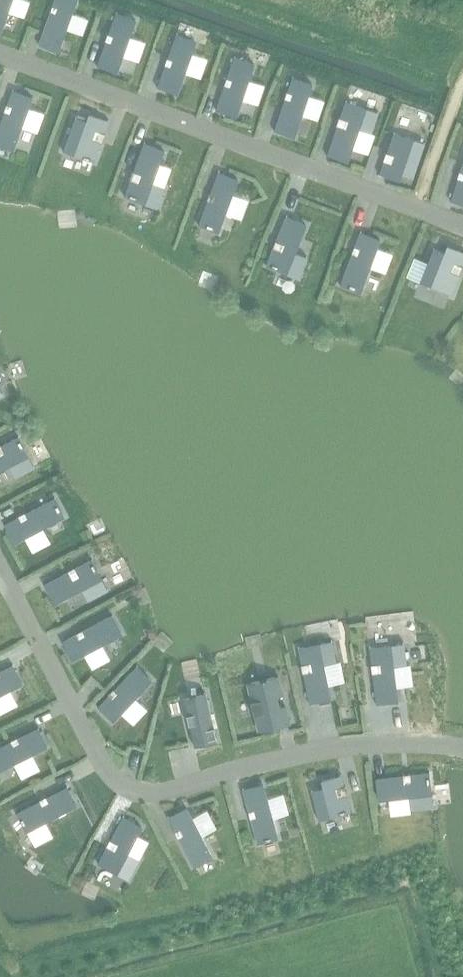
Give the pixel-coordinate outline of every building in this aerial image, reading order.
[(7,9),(10,0),(0,0),(0,29),(7,9)] [(39,43),(40,43),(40,42),(57,48),(64,27),(67,28),(77,0),(55,0),(39,43)] [(106,40),(97,65),(98,65),(99,64),(117,70),(123,54),(130,35),(135,19),(117,12),(117,11),(116,11),(108,33),(107,34),(108,35),(106,39),(105,38),(105,40),(106,40)] [(165,64),(157,86),(158,86),(177,92),(185,71),(192,52),(196,41),(177,34),(178,33),(177,32),(168,57),(167,57),(166,58),(167,59),(166,63),(165,62),(164,64),(165,64)] [(225,84),(216,109),(217,110),(218,108),(237,114),(242,98),(249,79),(254,62),(235,56),(236,55),(235,55),(227,77),(226,77),(226,78),(227,79),(225,83),(224,83),(224,84),(225,84)] [(285,98),(274,130),(275,130),(276,129),(295,135),(302,113),(308,94),(312,83),(293,77),(294,76),(292,76),(287,91),(286,92),(287,93),(286,97),(285,96),(284,98),(285,98)] [(0,124),(0,143),(14,148),(21,126),(28,107),(32,96),(13,90),(14,89),(13,89),(7,104),(6,103),(6,105),(7,105),(5,110),(4,109),(4,111),(5,111),(0,124)] [(337,125),(327,154),(328,155),(329,153),(348,160),(359,127),(371,130),(370,132),(371,132),(379,111),(378,111),(377,112),(346,102),(347,100),(346,100),(340,116),(339,116),(338,118),(340,118),(338,123),(337,123),(336,125),(337,125)] [(75,116),(63,150),(64,151),(65,150),(83,157),(90,160),(90,159),(94,160),(93,161),(95,161),(102,141),(103,142),(103,140),(102,140),(104,134),(105,134),(106,133),(105,132),(109,120),(108,119),(108,120),(89,114),(87,121),(76,117),(76,116),(75,116)] [(383,161),(379,173),(380,174),(381,173),(399,179),(402,172),(412,176),(412,177),(413,177),(425,142),(424,142),(424,143),(395,133),(395,132),(394,131),(387,152),(386,152),(385,153),(386,154),(384,159),(383,159),(383,160),(383,161)] [(130,179),(124,195),(126,196),(126,194),(130,196),(129,196),(137,199),(137,198),(157,206),(156,207),(157,208),(165,186),(164,186),(163,188),(152,183),(160,163),(164,150),(145,143),(146,142),(144,141),(134,170),(133,170),(132,172),(133,172),(131,177),(130,177),(130,179)] [(451,200),(452,201),(452,200),(462,203),(462,160),(460,171),(459,170),(459,172),(460,172),(458,176),(457,176),(457,178),(458,178),(451,200)] [(208,199),(198,224),(200,225),(200,223),(207,225),(206,226),(213,229),(214,228),(219,230),(225,212),(232,193),(238,178),(219,171),(218,170),(210,192),(209,193),(210,194),(208,198),(207,198),(207,199),(208,199)] [(286,215),(266,265),(267,266),(268,264),(271,266),(278,269),(278,268),(298,276),(298,277),(299,278),(307,256),(306,256),(306,257),(294,253),(306,224),(287,217),(287,215),(286,215)] [(360,231),(339,285),(341,286),(341,284),(348,287),(348,288),(355,290),(360,291),(370,266),(380,239),(361,232),(360,231)] [(420,281),(421,282),(421,281),(450,292),(450,293),(451,294),(459,274),(460,274),(460,273),(459,272),(461,267),(462,267),(462,266),(462,265),(462,263),(462,252),(448,246),(445,253),(434,248),(435,248),(434,247),(428,262),(420,281)] [(0,445),(0,469),(9,464),(15,475),(14,476),(15,477),(35,467),(34,465),(33,466),(23,447),(24,446),(21,440),(19,440),(18,437),(19,436),(18,435),(0,445)] [(19,516),(4,523),(5,524),(6,524),(15,541),(25,536),(43,527),(63,516),(61,511),(62,511),(58,504),(57,505),(54,498),(56,498),(55,497),(25,512),(25,511),(24,512),(24,513),(20,515),(20,514),(18,515),(19,516)] [(68,571),(44,583),(45,584),(46,584),(56,602),(83,587),(89,598),(87,599),(88,600),(108,589),(108,588),(106,589),(97,570),(94,563),(93,563),(91,560),(93,559),(92,558),(75,567),(75,566),(73,567),(74,568),(70,570),(69,569),(68,570),(68,571)] [(76,633),(62,641),(63,642),(63,641),(73,659),(84,653),(102,643),(121,633),(112,616),(113,615),(113,614),(83,630),(83,629),(81,630),(82,630),(78,633),(77,632),(76,632),(76,633)] [(300,646),(299,646),(302,664),(301,664),(301,665),(303,665),(304,671),(302,671),(303,673),(304,673),(310,703),(311,703),(311,701),(331,697),(328,684),(324,663),(336,660),(336,662),(337,661),(333,639),(332,640),(332,641),(300,648),(300,646)] [(371,645),(370,645),(372,662),(371,662),(371,664),(372,664),(373,670),(372,670),(372,672),(373,671),(377,702),(378,702),(378,700),(398,698),(396,685),(394,663),(406,662),(406,663),(407,663),(405,641),(403,641),(404,642),(371,646),(371,645)] [(10,688),(22,682),(13,665),(14,665),(13,663),(0,670),(0,694),(10,688)] [(109,694),(98,706),(99,707),(99,706),(113,720),(121,711),(135,697),(151,680),(137,666),(138,665),(137,664),(114,689),(114,688),(112,689),(113,690),(110,693),(109,692),(108,694),(109,694)] [(279,676),(248,683),(252,700),(251,700),(254,714),(255,713),(259,729),(289,722),(286,705),(279,707),(276,695),(283,694),(279,676)] [(205,692),(184,697),(195,745),(195,744),(216,739),(205,691),(204,692),(205,692)] [(0,746),(0,769),(14,762),(32,753),(47,746),(38,728),(39,728),(39,727),(18,737),(17,736),(16,737),(16,738),(12,740),(12,739),(10,740),(11,740),(0,746)] [(429,771),(376,777),(376,779),(378,779),(380,799),(411,795),(412,807),(411,808),(411,809),(433,806),(433,805),(432,805),(429,784),(430,784),(429,776),(428,776),(428,773),(430,772),(429,771)] [(313,789),(311,789),(319,820),(320,819),(320,818),(339,814),(347,812),(346,812),(350,811),(351,811),(347,794),(348,794),(348,792),(347,792),(345,786),(346,786),(346,784),(345,785),(342,774),(341,774),(341,775),(322,780),(324,787),(313,790),(313,789)] [(244,788),(243,788),(249,811),(248,811),(249,812),(250,812),(251,816),(250,817),(250,818),(251,818),(258,843),(259,843),(259,841),(265,840),(266,841),(273,839),(273,838),(278,836),(272,817),(267,798),(263,783),(244,788)] [(40,800),(16,812),(17,813),(18,812),(22,818),(21,819),(24,825),(25,825),(27,830),(45,820),(76,804),(67,787),(68,787),(67,786),(47,796),(46,796),(45,796),(45,797),(41,799),(41,798),(39,799),(40,800)] [(169,815),(168,816),(175,830),(175,831),(175,832),(176,832),(178,836),(178,837),(179,837),(195,867),(196,866),(195,865),(212,856),(201,835),(192,817),(187,807),(169,816),(169,815)] [(107,846),(98,862),(99,863),(100,862),(128,877),(128,878),(129,879),(140,858),(139,858),(138,859),(127,853),(137,834),(142,826),(124,817),(124,815),(123,814),(110,839),(110,838),(109,840),(110,840),(108,844),(107,844),(106,845),(107,846)]
